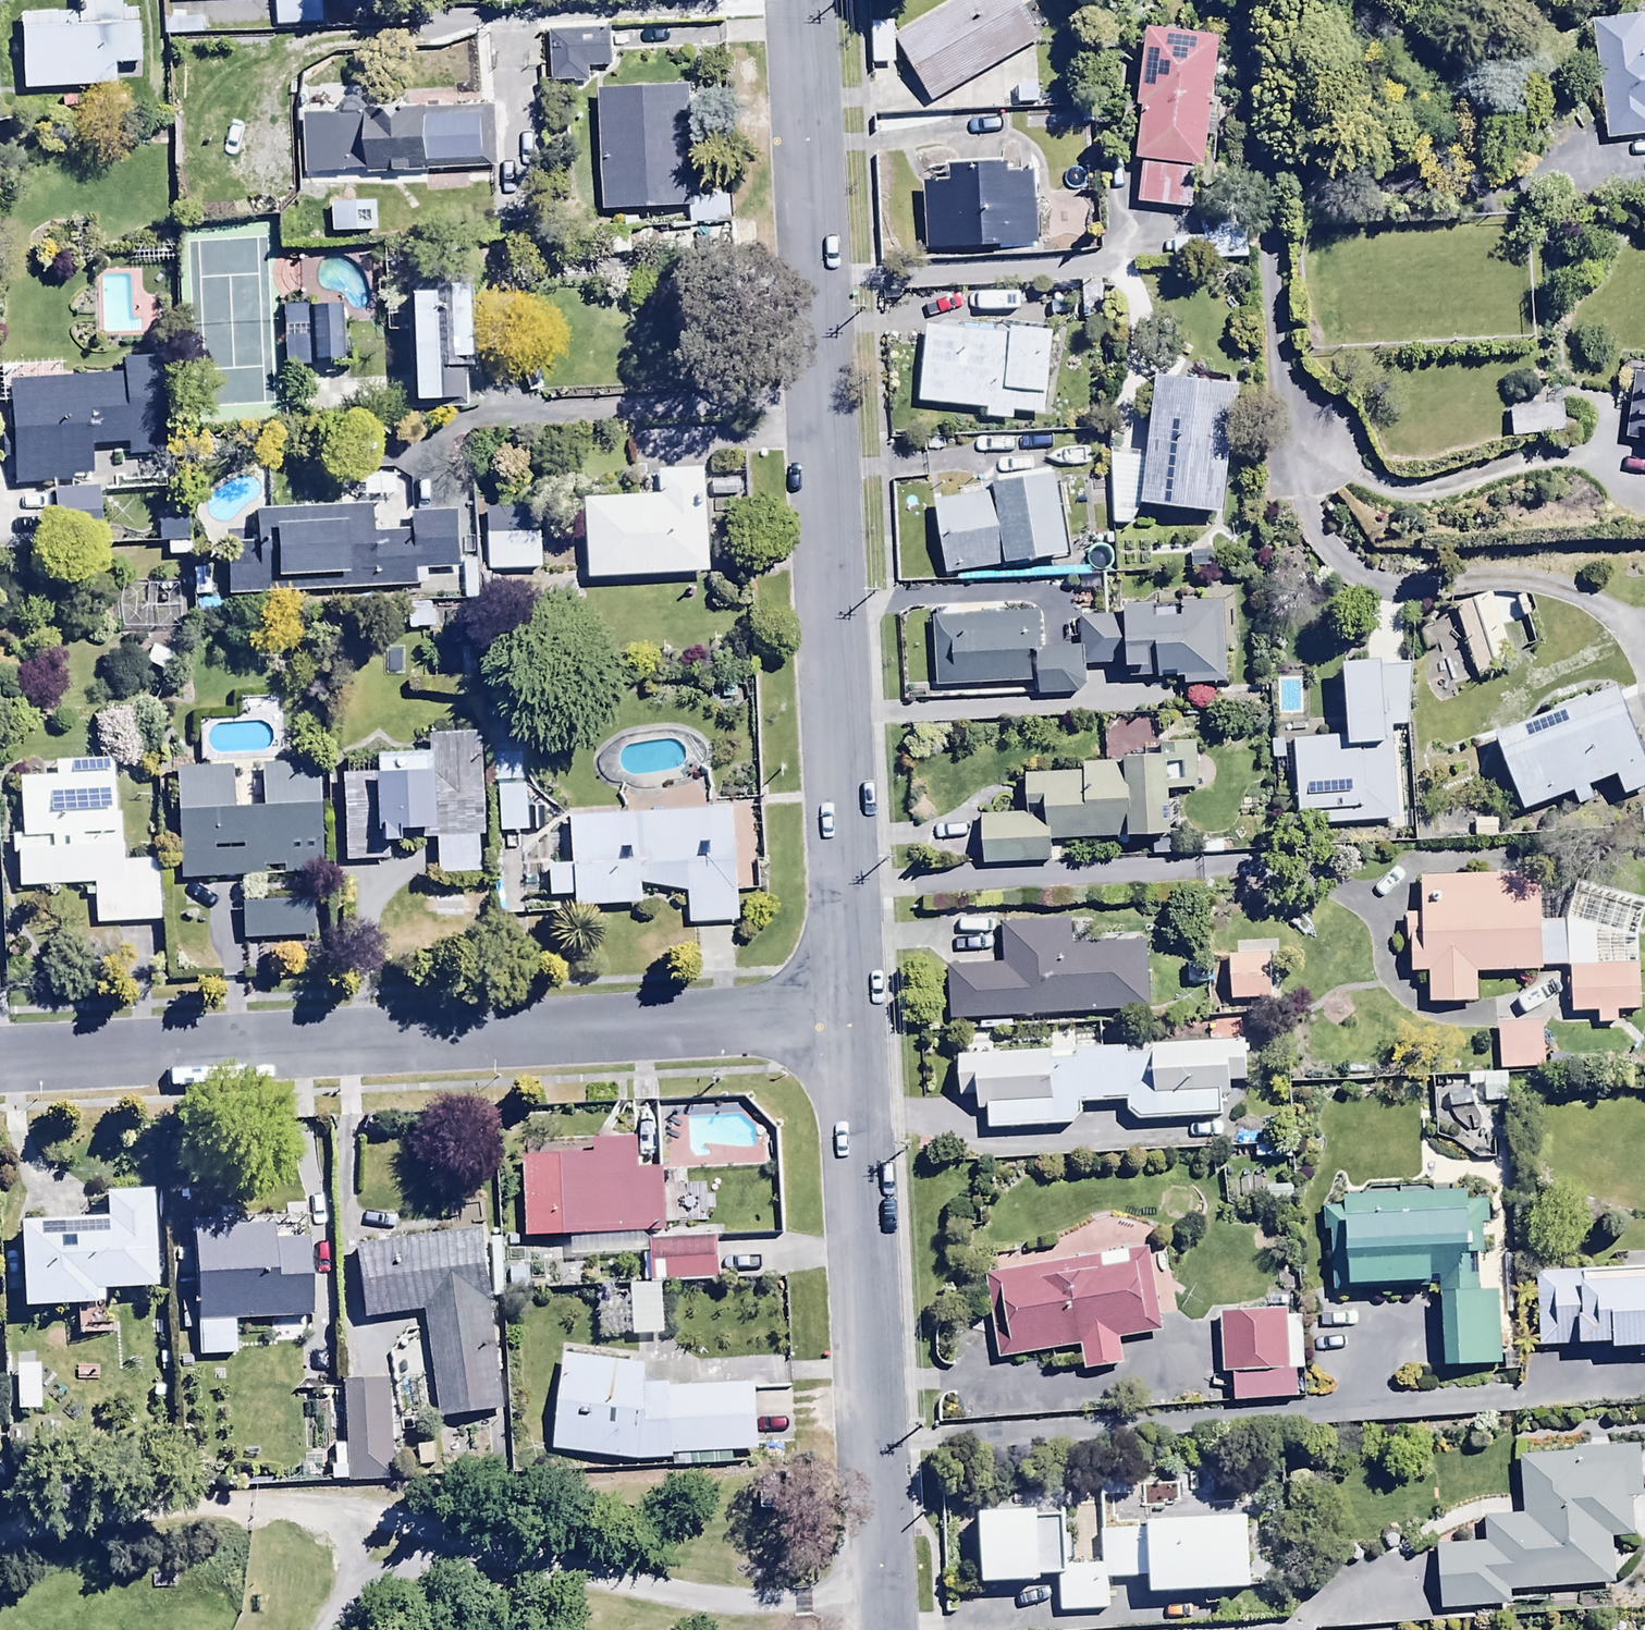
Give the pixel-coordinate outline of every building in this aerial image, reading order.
[(21,20),(22,96),(117,95),(117,72),(145,71),(144,13),(124,14),(124,0),(82,0),(82,19),(21,20)] [(179,5),(280,1),(281,31),(329,30),(328,0),(179,0),(179,5)] [(899,40),(933,103),(1044,45),(1020,0),(975,0),(899,40)] [(1644,21),(1597,26),(1612,147),(1644,143),(1644,29),(1644,21)] [(896,28),(874,28),(873,69),(896,70),(896,28)] [(614,33),(552,34),(552,87),(591,87),(591,71),(614,71),(614,33)] [(1226,52),(1154,40),(1141,117),(1149,118),(1141,169),(1147,170),(1140,210),(1193,218),(1199,178),(1206,179),(1226,52)] [(692,91),(599,97),(605,220),(691,215),(692,231),(732,229),(730,202),(698,204),(692,91)] [(306,119),(307,179),(371,176),(371,180),(496,174),(493,111),(368,118),(363,109),(354,106),(345,109),(341,118),(306,119)] [(1009,179),(1009,166),(953,168),(954,191),(926,191),(929,256),(1042,254),(1040,179),(1009,179)] [(376,210),(331,210),(332,240),(377,239),(376,210)] [(1177,242),(1177,271),(1249,272),(1250,219),(1205,218),(1204,242),(1177,242)] [(471,302),(415,303),(418,415),(469,413),(468,372),(472,372),(471,302)] [(313,318),(316,372),(347,370),(345,317),(313,318)] [(1046,420),(1054,339),(1013,334),(1013,341),(930,333),(923,410),(988,416),(988,424),(1013,427),(1014,417),(1046,420)] [(123,384),(10,389),(16,494),(73,491),(73,480),(93,479),(92,451),(128,450),(128,467),(174,465),(169,359),(122,361),(123,384)] [(1644,440),(1644,368),(1634,367),(1626,438),(1644,440)] [(1153,467),(1148,513),(1229,523),(1245,398),(1162,387),(1154,461),(1153,467)] [(1561,401),(1502,405),(1504,430),(1562,426),(1561,401)] [(1148,513),(1153,467),(1115,462),(1115,529),(1143,532),(1148,513)] [(590,507),(595,585),(716,581),(713,479),(665,481),(666,504),(590,507)] [(938,506),(948,582),(1073,567),(1062,480),(996,488),(997,499),(938,506)] [(55,496),(59,548),(101,544),(97,492),(55,496)] [(228,550),(230,601),(431,592),(430,577),(462,575),(459,519),(410,521),(411,538),(373,540),(372,512),(256,517),(258,549),(228,550)] [(545,513),(489,515),(490,543),(546,541),(545,513)] [(1487,592),(1452,603),(1476,674),(1511,662),(1487,592)] [(1078,642),(1038,644),(1037,611),(932,615),(934,681),(1038,679),(1038,696),(1077,695),(1088,685),(1087,666),(1131,664),(1132,675),(1183,673),(1183,680),(1226,678),(1223,597),(1179,599),(1179,609),(1151,610),(1151,597),(1120,598),(1121,613),(1077,615),(1078,642)] [(435,609),(407,609),(407,633),(435,633),(435,609)] [(1491,726),(1519,802),(1569,783),(1575,798),(1592,791),(1586,775),(1615,764),(1624,787),(1644,779),(1644,747),(1619,678),(1491,726)] [(1156,738),(1156,748),(1119,750),(1120,760),(1080,761),(1080,769),(1023,771),(1025,813),(978,814),(981,865),(1048,862),(1048,836),(1169,832),(1168,786),(1194,786),(1192,736),(1156,738)] [(376,781),(342,782),(345,869),(386,867),(385,854),(403,853),(403,847),(438,846),(439,884),(479,882),(478,844),(483,844),(480,740),(429,741),(430,761),(375,763),(376,781)] [(112,765),(41,767),(41,781),(21,782),(22,840),(13,840),(13,863),(18,863),(18,892),(94,890),(95,929),(164,928),(163,874),(154,875),(154,865),(122,866),(121,819),(114,819),(112,765)] [(321,769),(263,770),(264,815),(234,816),(233,772),(178,774),(180,888),(324,884),(321,769)] [(524,791),(496,792),(499,837),(527,835),(524,791)] [(738,926),(737,817),(570,820),(571,871),(549,872),(549,903),(574,903),(574,913),(647,911),(646,889),(677,898),(695,897),(695,927),(738,926)] [(1573,876),(1562,914),(1539,915),(1537,866),(1418,871),(1418,909),(1401,910),(1403,937),(1407,937),(1408,969),(1426,968),(1427,1000),(1476,997),(1475,970),(1567,966),(1569,1013),(1595,1011),(1596,1021),(1615,1021),(1615,1010),(1638,1009),(1634,931),(1644,896),(1573,876)] [(524,870),(505,870),(506,915),(525,915),(524,870)] [(312,907),(242,910),(244,945),(314,941),(312,907)] [(1002,964),(947,967),(948,1019),(1149,1009),(1146,940),(1069,944),(1068,918),(1000,921),(1002,964)] [(1270,998),(1266,950),(1225,953),(1229,1017),(1259,1015),(1258,999),(1270,998)] [(1227,1084),(1244,1084),(1242,1040),(1148,1042),(1149,1049),(1124,1049),(1124,1044),(957,1055),(958,1099),(987,1098),(988,1128),(1070,1125),(1078,1116),(1077,1100),(1125,1097),(1126,1113),(1137,1123),(1221,1119),(1220,1095),(1227,1095),(1227,1084)] [(522,1233),(567,1232),(567,1243),(550,1243),(551,1261),(649,1258),(648,1229),(664,1228),(662,1165),(637,1166),(635,1134),(591,1136),(591,1149),(519,1152),(522,1233)] [(101,1214),(13,1219),(17,1304),(91,1300),(90,1290),(151,1286),(146,1186),(100,1189),(101,1214)] [(1468,1193),(1341,1195),(1342,1207),(1323,1207),(1323,1229),(1329,1229),(1330,1287),(1431,1285),(1430,1269),(1447,1269),(1447,1283),(1440,1283),(1442,1364),(1496,1362),(1494,1283),(1475,1283),(1475,1249),(1485,1248),(1484,1198),(1468,1198),(1468,1193)] [(267,1224),(190,1227),(195,1358),(233,1356),(232,1320),(310,1317),(306,1234),(268,1236),(267,1224)] [(484,1228),(352,1245),(360,1317),(425,1310),(437,1418),(503,1411),(484,1228)] [(716,1237),(651,1239),(651,1280),(716,1280),(716,1237)] [(1123,1363),(1120,1336),(1162,1331),(1152,1245),(1097,1252),(1098,1260),(983,1273),(994,1356),(1077,1346),(1080,1368),(1123,1363)] [(1644,1343),(1644,1261),(1535,1264),(1538,1346),(1644,1343)] [(664,1283),(626,1283),(627,1330),(664,1330),(664,1283)] [(1282,1365),(1279,1306),(1219,1308),(1222,1372),(1231,1371),(1232,1399),(1296,1396),(1294,1365),(1282,1365)] [(672,1452),(756,1448),(754,1382),(668,1385),(668,1380),(643,1380),(645,1360),(561,1351),(551,1449),(636,1458),(672,1456),(672,1452)] [(36,1410),(36,1363),(11,1364),(11,1410),(36,1410)] [(390,1376),(340,1378),(344,1483),(394,1482),(390,1376)] [(1484,1540),(1435,1543),(1440,1608),(1508,1604),(1507,1589),(1613,1582),(1611,1538),(1634,1536),(1630,1496),(1642,1495),(1637,1442),(1517,1452),(1523,1513),(1482,1518),(1484,1540)] [(1036,1495),(1036,1505),(978,1507),(979,1577),(1036,1575),(1036,1579),(1059,1578),(1060,1610),(1108,1609),(1107,1576),(1149,1575),(1149,1585),(1247,1583),(1245,1503),(1217,1503),(1217,1512),(1144,1514),(1144,1528),(1100,1529),(1101,1563),(1063,1564),(1061,1495),(1036,1495)]
